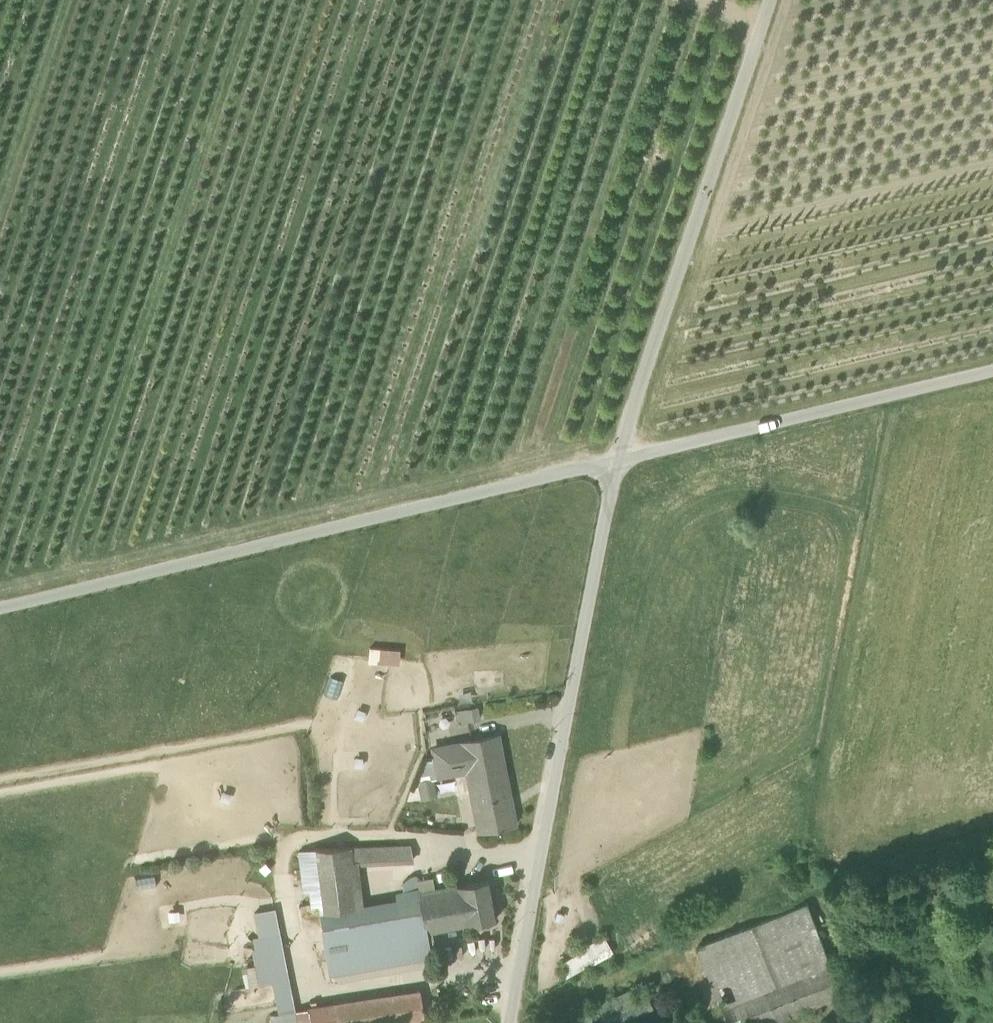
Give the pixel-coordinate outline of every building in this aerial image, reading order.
[(368,646),(367,659),(398,660),(399,648),(368,646)] [(466,770),(479,832),(515,825),(497,734),(461,741),(461,743),(433,749),(438,776),(466,770)] [(319,886),(331,974),(339,972),(431,956),(428,945),(433,944),(431,932),(425,933),(426,940),(360,952),(349,864),(358,863),(413,861),(410,845),(315,849),(299,852),(304,888),(319,886)] [(418,893),(418,889),(405,891),(398,892),(399,900),(363,906),(358,863),(349,864),(360,952),(426,940),(425,933),(417,893),(418,893)] [(403,882),(405,891),(418,889),(415,876),(409,877),(403,882)] [(417,893),(425,933),(431,932),(496,918),(489,879),(418,893),(417,893)] [(697,947),(721,1009),(830,966),(807,904),(697,947)] [(260,912),(265,935),(274,980),(280,1012),(294,1010),(273,909),(260,912)] [(258,983),(274,980),(265,935),(255,937),(258,983)] [(605,936),(559,958),(567,975),(613,953),(605,936)] [(431,956),(339,972),(341,982),(433,966),(431,956)] [(727,1022),(770,1022),(841,995),(830,966),(721,1009),(727,1022)] [(567,1022),(620,1022),(652,1009),(642,984),(565,1018),(567,1022)] [(294,1010),(280,1012),(282,1022),(417,1022),(423,1022),(418,991),(294,1010)]
